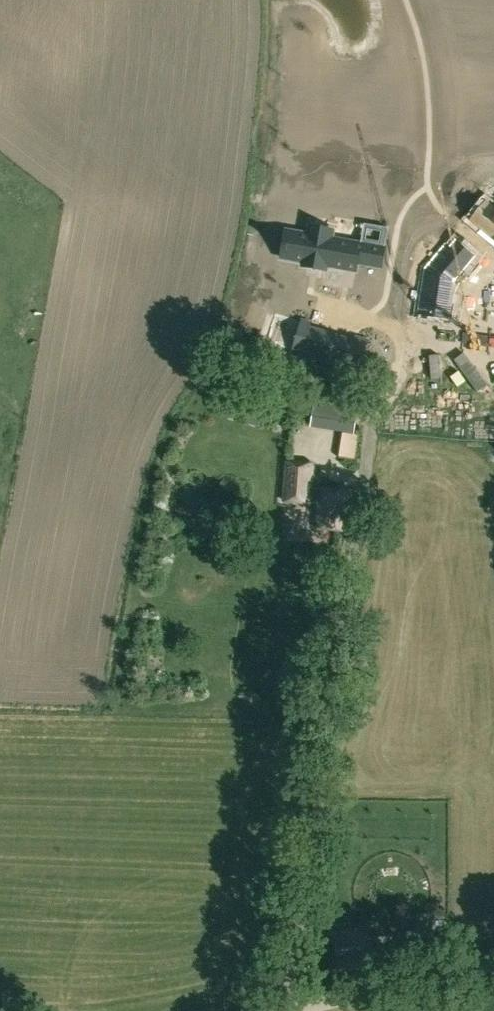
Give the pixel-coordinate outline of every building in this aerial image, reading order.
[(308,234),(286,230),(284,244),(282,244),(281,249),(283,250),(281,258),(303,261),(302,265),(326,270),(327,265),(356,270),(357,263),(381,267),(384,247),(332,238),(333,230),(309,226),(308,234)] [(427,269),(420,313),(451,317),(453,305),(447,304),(451,280),(472,255),(457,242),(451,249),(447,245),(427,269)] [(398,296),(399,318),(408,317),(407,296),(398,296)] [(486,355),(493,355),(493,310),(484,310),(486,355)] [(354,372),(363,342),(351,339),(350,343),(305,329),(306,325),(298,322),(289,352),(354,372)] [(315,403),(311,429),(343,434),(355,436),(359,410),(315,403)] [(318,528),(346,530),(349,491),(313,489),(315,462),(285,459),(282,503),(310,505),(310,503),(319,504),(318,528)] [(431,915),(418,916),(419,928),(412,929),(414,949),(433,948),(431,915)] [(367,928),(328,934),(333,971),(373,965),(367,928)]
